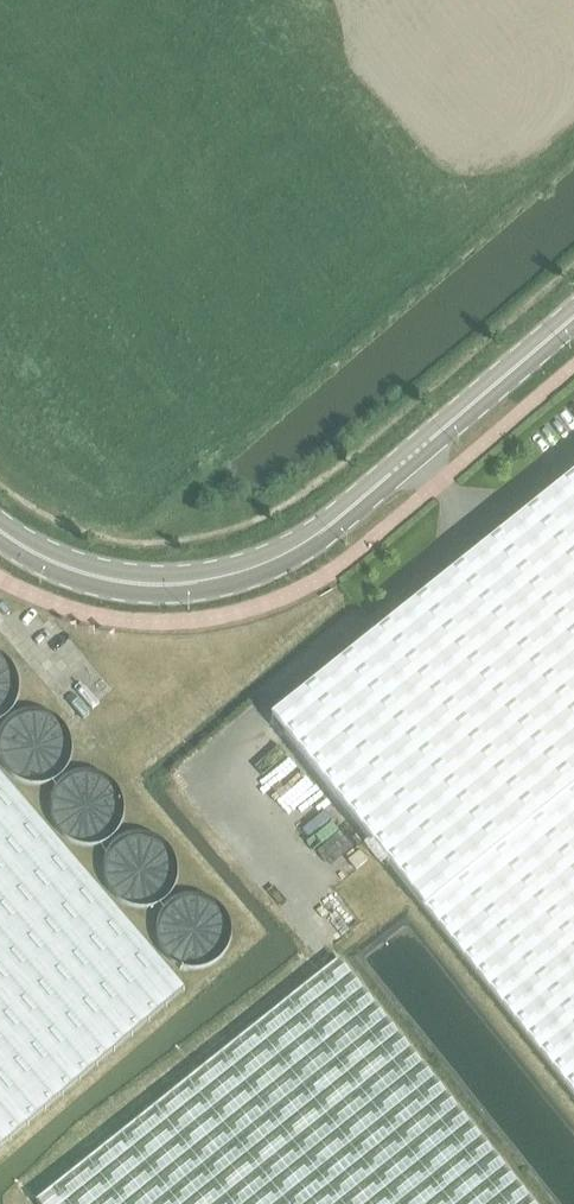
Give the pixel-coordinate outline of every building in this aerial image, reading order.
[(271,725),(573,1105),(573,482),(271,725)] [(0,773),(0,1145),(185,987),(0,773)] [(337,959),(35,1201),(37,1203),(532,1203),(337,959)]
